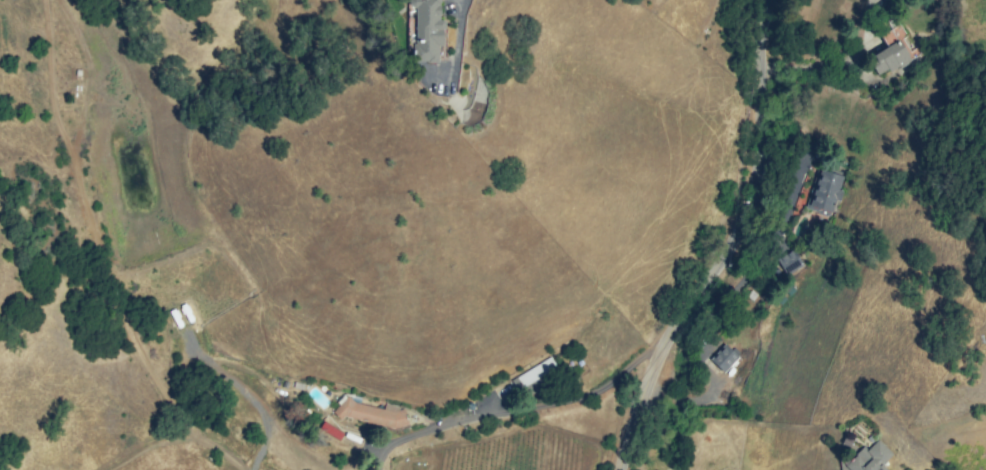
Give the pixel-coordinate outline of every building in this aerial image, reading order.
[(436,61),(437,45),(442,45),(443,20),(439,20),(439,0),(407,0),(407,13),(414,13),(414,61),(436,61)] [(431,61),(451,61),(451,0),(431,0),(431,61)] [(904,42),(873,61),(885,80),(915,61),(904,42)] [(823,170),(812,207),(830,212),(841,176),(823,170)] [(777,260),(794,249),(804,265),(787,275),(777,260)] [(712,359),(729,343),(742,357),(724,373),(712,359)] [(519,381),(554,357),(563,370),(528,394),(519,381)] [(403,409),(394,413),(358,406),(350,398),(333,416),(341,421),(346,416),(356,424),(392,430),(410,427),(403,409)] [(865,458),(861,454),(849,468),(851,469),(890,469),(884,464),(894,453),(881,441),(865,458)]
